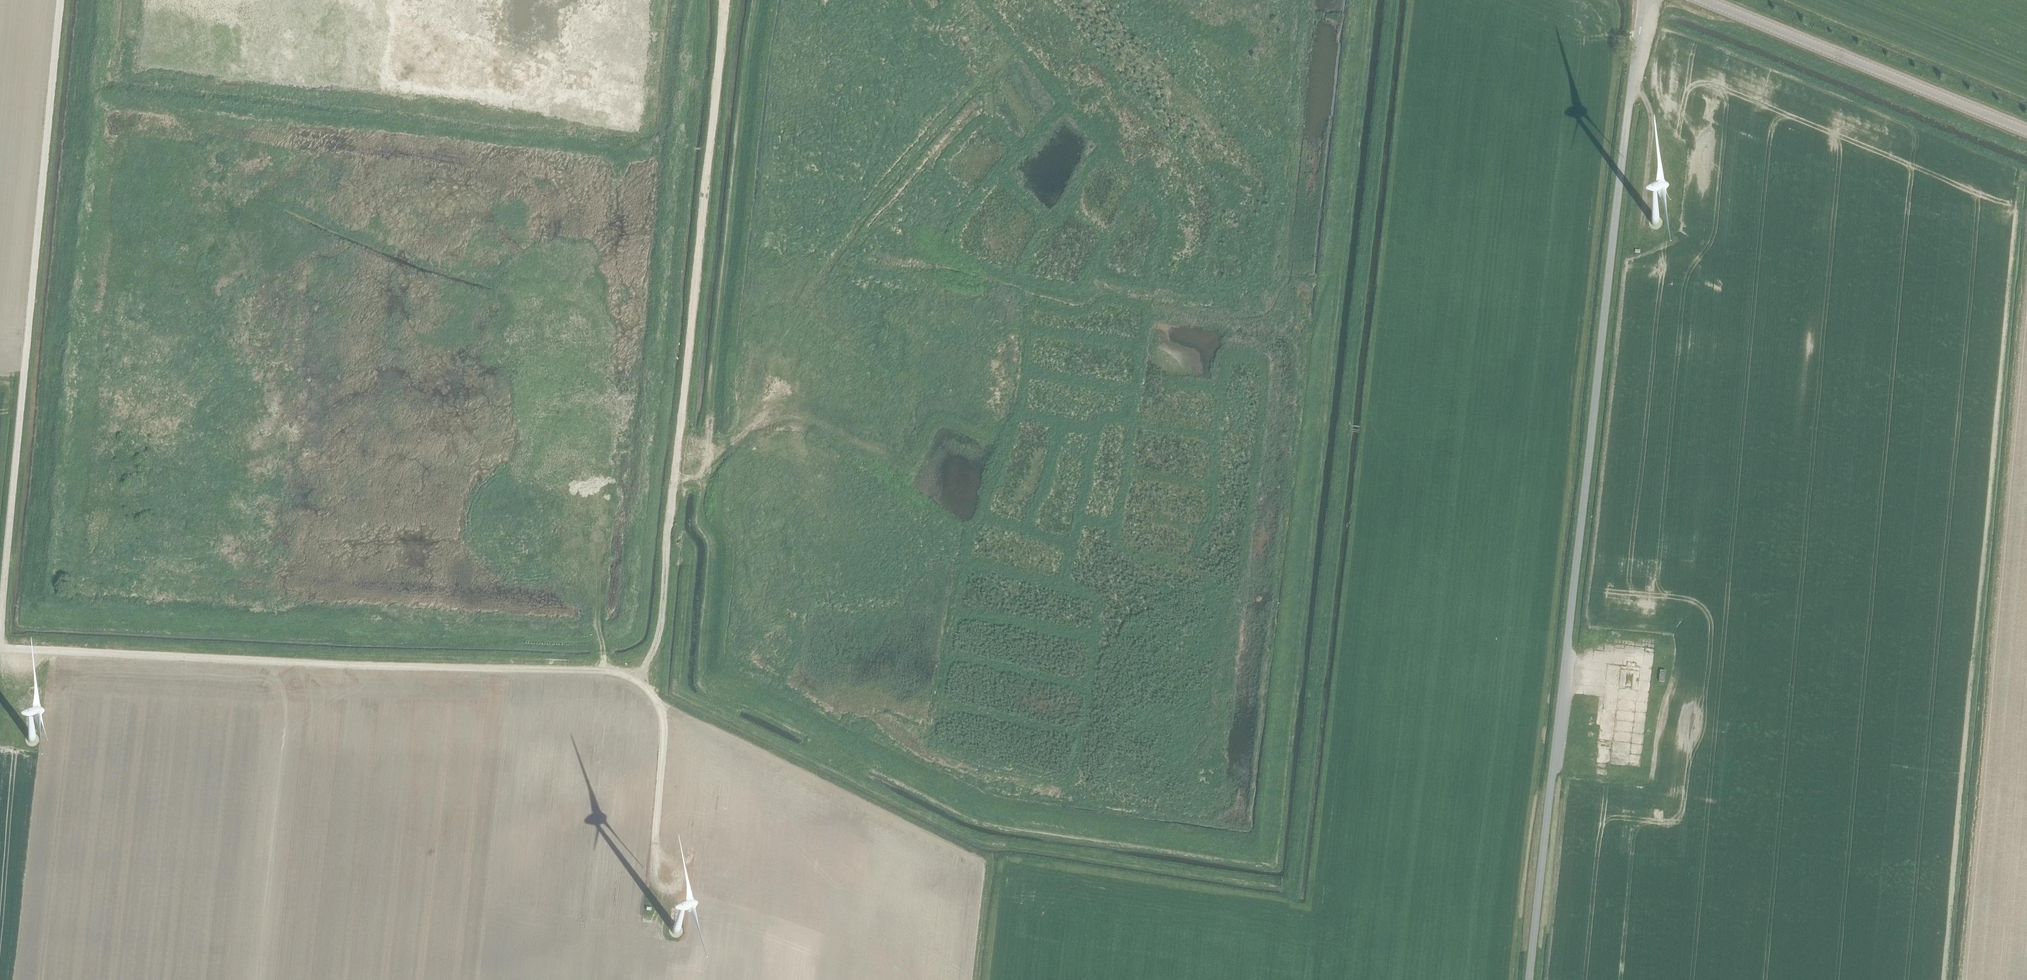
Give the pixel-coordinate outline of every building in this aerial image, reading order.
[(1660,223),(1660,222),(1660,221),(1659,221),(1659,220),(1658,220),(1658,219),(1657,219),(1656,219),(1655,219),(1654,219),(1653,220),(1652,220),(1652,221),(1652,222),(1652,223),(1651,223),(1652,223),(1652,224),(1652,225),(1652,226),(1653,226),(1653,227),(1654,227),(1655,227),(1656,227),(1657,227),(1658,227),(1658,226),(1659,226),(1659,225),(1660,225),(1660,224),(1660,223)] [(37,740),(37,739),(36,738),(36,737),(35,737),(35,736),(34,736),(33,736),(32,736),(31,736),(30,736),(30,737),(29,737),(29,738),(28,738),(28,739),(28,740),(28,741),(28,742),(29,742),(29,743),(30,743),(30,744),(31,744),(32,744),(33,744),(34,744),(35,744),(35,743),(36,743),(36,742),(37,741),(37,740)] [(680,931),(680,930),(680,929),(679,928),(678,927),(677,927),(676,927),(675,927),(674,927),(673,928),(672,929),(672,930),(672,931),(672,932),(672,933),(672,934),(673,934),(673,935),(674,935),(675,935),(676,935),(677,935),(678,935),(679,935),(679,934),(680,934),(680,933),(680,932),(680,931)]
